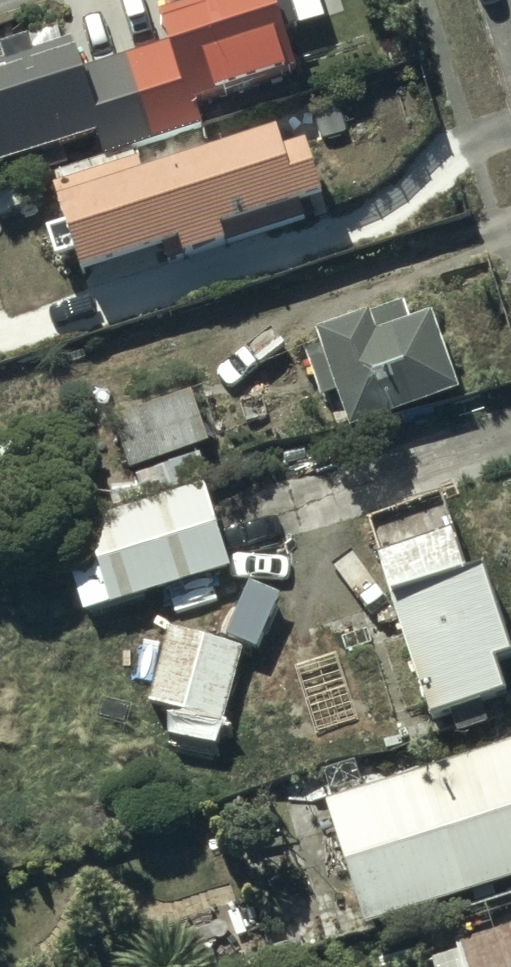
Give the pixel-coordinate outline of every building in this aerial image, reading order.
[(152,142),(209,124),(203,104),(298,74),(286,33),(323,22),(316,0),(208,0),(156,16),(165,45),(123,58),(152,142)] [(123,58),(78,72),(69,43),(0,64),(0,165),(92,137),(99,159),(152,142),(123,58)] [(276,156),(270,136),(142,175),(138,162),(49,189),(76,277),(175,246),(179,262),(298,225),(293,206),(318,198),(303,147),(276,156)] [(336,395),(347,430),(456,394),(430,316),(408,323),(401,302),(311,332),(317,351),(303,356),(318,401),(336,395)] [(111,420),(128,471),(207,445),(190,394),(111,420)] [(59,530),(80,610),(228,572),(207,491),(59,530)] [(422,726),(507,700),(497,667),(510,663),(510,659),(484,571),(465,577),(442,502),(367,525),(378,563),(373,565),(422,726)] [(168,629),(146,703),(218,723),(239,649),(168,629)] [(361,929),(510,884),(510,740),(322,797),(361,929)] [(432,955),(436,966),(510,966),(510,929),(432,955)]
